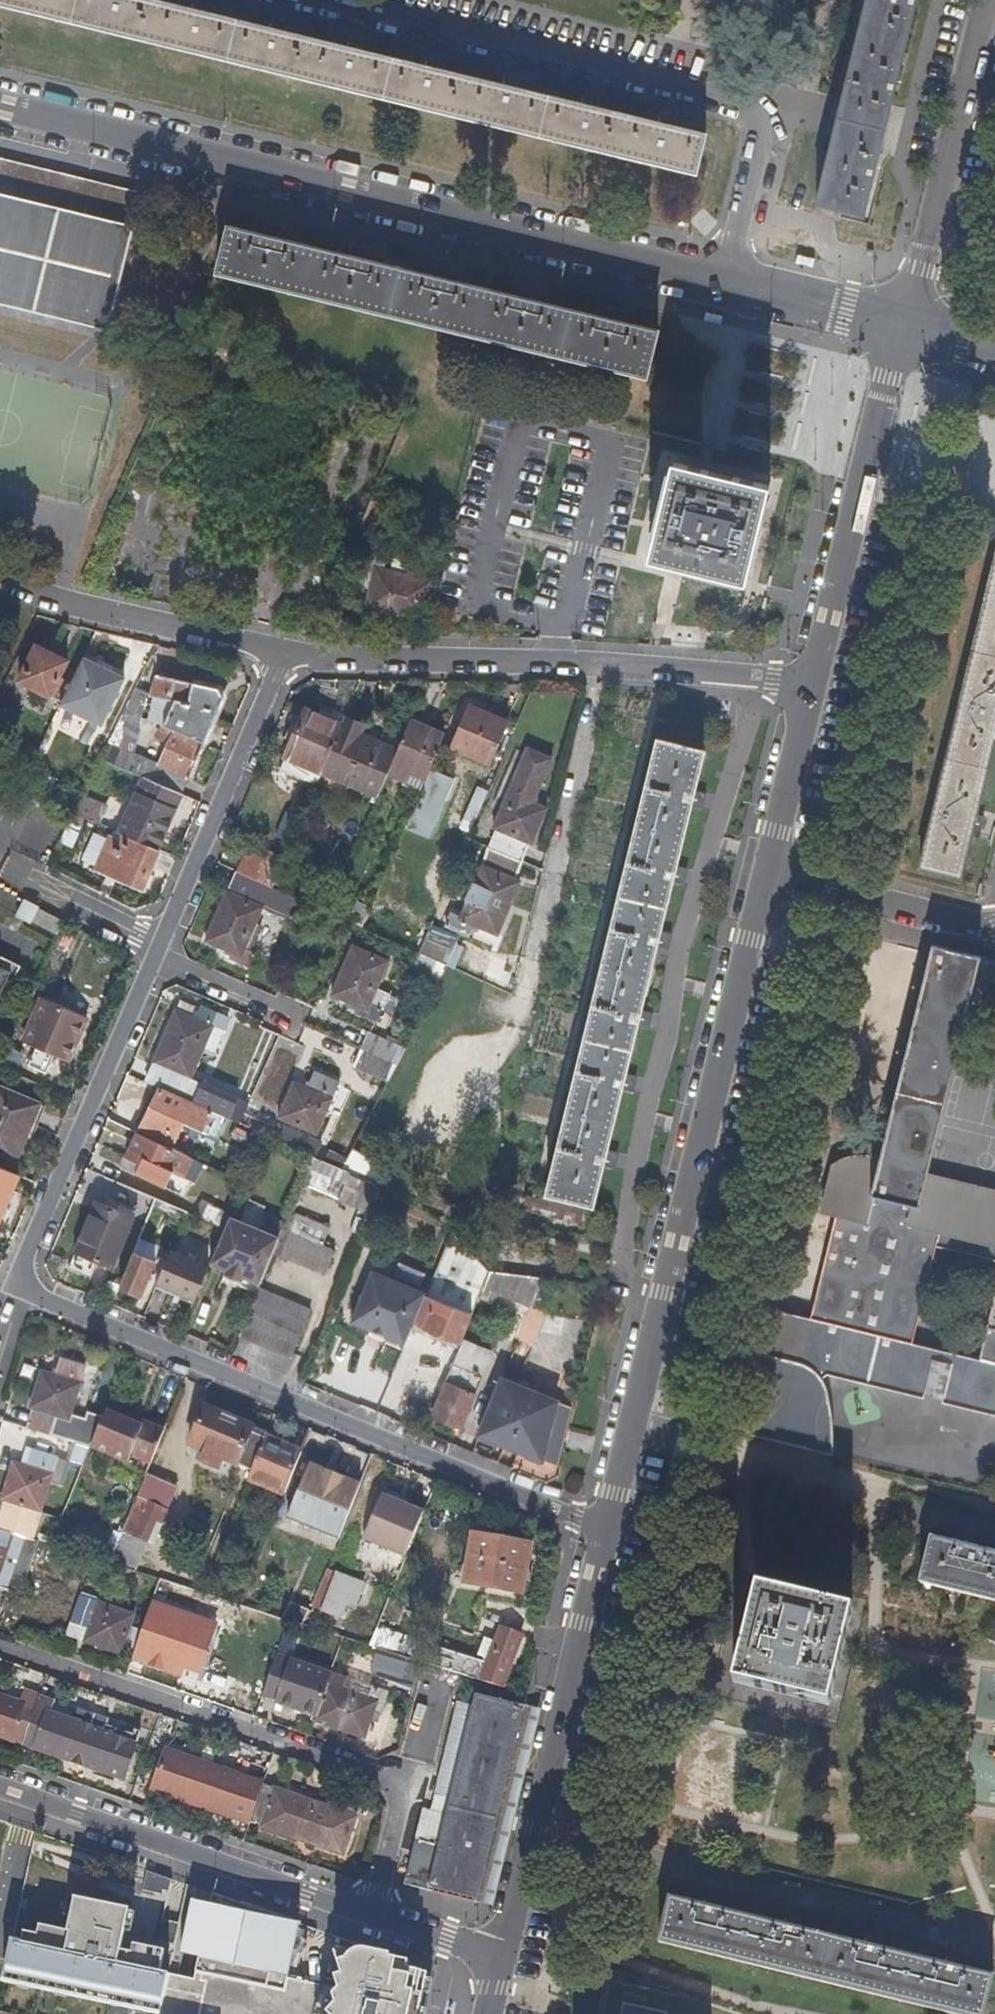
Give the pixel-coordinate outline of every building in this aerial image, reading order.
[(148,0),(0,0),(0,5),(693,173),(702,134),(667,125),(652,121),(592,107),(577,104),(513,88),(499,84),(436,70),(420,66),(358,50),(344,47),(282,32),(267,28),(200,13),(186,9),(148,0)] [(203,2),(193,0),(187,0),(186,9),(200,13),(203,2)] [(917,0),(868,0),(818,203),(865,215),(917,0)] [(282,32),(284,22),(269,18),(267,28),(282,32)] [(358,50),(360,40),(346,37),(344,47),(358,50)] [(436,70),(438,59),(422,55),(420,66),(436,70)] [(513,88),(516,78),(501,75),(499,84),(513,88)] [(592,107),(594,97),(580,94),(577,104),(592,107)] [(667,125),(669,115),(655,112),(652,121),(667,125)] [(132,234),(143,236),(153,194),(0,157),(0,306),(90,328),(100,331),(107,332),(132,234)] [(281,239),(283,229),(264,224),(261,235),(281,239)] [(604,317),(537,301),(517,296),(452,281),(432,275),(365,259),(345,255),(281,239),(261,235),(227,225),(215,275),(645,379),(657,330),(623,322),(604,317)] [(365,259),(367,249),(349,244),(345,255),(365,259)] [(452,281),(454,270),(435,265),(432,275),(452,281)] [(537,301),(539,291),(520,286),(517,296),(537,301)] [(623,322),(624,312),(606,307),(604,317),(623,322)] [(744,580),(768,485),(675,462),(650,558),(680,565),(719,574),(744,580)] [(376,533),(387,505),(370,501),(358,529),(376,533)] [(908,867),(955,879),(967,834),(974,808),(994,727),(994,535),(908,867)] [(431,586),(432,583),(382,570),(384,561),(365,556),(357,582),(377,588),(373,610),(423,623),(431,586)] [(58,680),(66,661),(35,647),(17,681),(60,703),(70,685),(58,680)] [(100,725),(122,680),(82,660),(70,685),(60,703),(59,706),(100,725)] [(180,794),(221,697),(217,688),(157,675),(153,695),(173,699),(162,726),(173,731),(159,765),(132,754),(107,743),(99,759),(117,768),(143,778),(180,794)] [(137,732),(145,692),(135,688),(117,723),(137,732)] [(162,726),(173,699),(153,695),(147,720),(162,726)] [(490,766),(509,722),(470,706),(451,749),(490,766)] [(323,771),(342,725),(305,709),(280,769),(317,785),(323,771)] [(388,775),(398,751),(363,735),(367,725),(346,717),(342,725),(323,771),(379,796),(388,775)] [(425,780),(444,735),(410,721),(398,751),(388,775),(404,781),(407,772),(425,780)] [(639,1013),(654,951),(658,935),(671,884),(674,868),(689,809),(693,792),(704,750),(656,738),(545,1194),(592,1206),(602,1165),(605,1149),(619,1092),(623,1076),(635,1028),(639,1013)] [(532,844),(547,808),(532,802),(551,758),(528,748),(506,797),(493,827),(497,829),(489,846),(521,860),(528,842),(532,844)] [(156,850),(180,794),(143,778),(138,795),(135,794),(117,833),(124,836),(156,850)] [(470,834),(488,791),(479,787),(460,830),(470,834)] [(701,811),(705,795),(693,792),(689,809),(701,811)] [(82,796),(78,814),(95,818),(99,800),(82,796)] [(977,836),(983,810),(974,808),(967,834),(977,836)] [(141,887),(156,850),(124,836),(122,844),(108,840),(97,869),(141,887)] [(521,881),(514,877),(521,860),(489,846),(459,915),(451,912),(445,926),(471,937),(476,924),(499,934),(521,881)] [(272,889),(285,858),(270,851),(264,865),(243,856),(235,873),(272,889)] [(682,887),(686,871),(674,868),(671,884),(682,887)] [(245,949),(262,908),(273,913),(281,893),(272,889),(235,873),(228,891),(225,892),(203,941),(229,952),(230,953),(227,960),(247,969),(254,954),(245,949)] [(347,918),(360,923),(367,904),(355,899),(347,918)] [(64,923),(37,910),(31,923),(58,935),(64,923)] [(447,966),(455,945),(427,933),(419,953),(447,966)] [(665,953),(669,938),(658,935),(654,951),(665,953)] [(922,1177),(933,1127),(957,1031),(975,955),(933,944),(928,964),(918,1006),(896,1096),(878,1166),(860,1162),(856,1179),(851,1177),(844,1163),(837,1168),(829,1176),(823,1203),(836,1206),(808,1323),(771,1313),(759,1358),(756,1357),(742,1414),(742,1422),(744,1428),(821,1450),(826,1444),(832,1435),(834,1429),(836,1422),(837,1414),(836,1406),(834,1397),(829,1389),(825,1382),(821,1379),(819,1377),(825,1374),(921,1398),(921,1395),(940,1399),(939,1403),(994,1417),(994,1299),(979,1361),(912,1344),(937,1248),(994,1263),(994,1197),(922,1177)] [(368,1003),(386,961),(352,947),(331,995),(356,1006),(354,1013),(374,1021),(379,1008),(368,1003)] [(975,955),(957,1031),(985,1037),(990,1013),(994,1014),(994,960),(975,955)] [(15,966),(0,959),(0,998),(15,966)] [(66,1061),(83,1017),(40,999),(22,1042),(34,1047),(27,1066),(44,1074),(52,1055),(66,1061)] [(190,1076),(211,1027),(221,1031),(225,1020),(201,1008),(195,1020),(175,1011),(152,1062),(153,1065),(145,1082),(159,1088),(190,1102),(199,1081),(190,1076)] [(647,1030),(650,1016),(639,1013),(635,1028),(647,1030)] [(388,1080),(396,1064),(405,1047),(366,1031),(359,1048),(352,1065),(388,1080)] [(316,1131),(338,1080),(315,1070),(308,1086),(293,1080),(279,1114),(316,1131)] [(631,1094),(635,1079),(623,1076),(619,1092),(631,1094)] [(35,1100),(0,1086),(0,1154),(17,1161),(28,1136),(22,1133),(35,1100)] [(216,1113),(190,1102),(159,1088),(139,1134),(169,1148),(181,1123),(207,1134),(216,1113)] [(34,1139),(48,1107),(35,1100),(22,1133),(28,1136),(34,1139)] [(185,1178),(193,1159),(169,1148),(139,1134),(128,1158),(141,1165),(138,1174),(168,1189),(174,1174),(185,1178)] [(613,1168),(616,1152),(605,1149),(602,1165),(613,1168)] [(382,1185),(342,1168),(312,1155),(300,1182),(370,1212),(382,1185)] [(15,1175),(0,1169),(0,1211),(15,1175)] [(110,1268),(132,1219),(92,1200),(70,1249),(110,1268)] [(195,1215),(211,1220),(216,1205),(201,1200),(195,1215)] [(329,1227),(289,1210),(282,1227),(323,1244),(329,1227)] [(260,1282),(272,1252),(278,1237),(229,1217),(210,1262),(260,1282)] [(324,1272),(333,1249),(323,1244),(282,1227),(278,1237),(272,1252),(324,1272)] [(483,1289),(490,1271),(451,1231),(419,1307),(430,1311),(437,1293),(472,1308),(474,1308),(483,1289)] [(194,1297),(207,1268),(168,1251),(154,1286),(192,1302),(194,1297)] [(139,1294),(152,1262),(130,1253),(117,1286),(139,1294)] [(404,1345),(424,1293),(372,1271),(352,1322),(370,1330),(404,1345)] [(492,1292),(499,1272),(490,1271),(483,1289),(492,1292)] [(524,1305),(534,1277),(501,1272),(499,1272),(492,1292),(524,1305)] [(289,1356),(309,1309),(258,1287),(257,1289),(245,1317),(238,1335),(289,1356)] [(459,1341),(472,1308),(437,1293),(430,1311),(424,1326),(459,1341)] [(404,1345),(370,1330),(368,1335),(402,1350),(404,1345)] [(84,1420),(69,1416),(83,1367),(58,1360),(53,1376),(39,1372),(28,1407),(31,1408),(25,1428),(90,1449),(102,1418),(86,1414),(84,1420)] [(461,1427),(482,1376),(452,1364),(431,1415),(461,1427)] [(415,1407),(425,1393),(397,1374),(380,1399),(401,1414),(409,1403),(415,1407)] [(556,1464),(569,1405),(544,1397),(498,1379),(484,1417),(498,1421),(498,1425),(508,1428),(503,1445),(537,1459),(556,1464)] [(250,1472),(265,1438),(266,1434),(252,1429),(250,1427),(202,1407),(186,1446),(202,1452),(199,1462),(217,1470),(221,1460),(250,1472)] [(149,1465),(163,1431),(126,1417),(125,1422),(104,1414),(102,1418),(90,1449),(128,1464),(130,1458),(149,1465)] [(282,1495),(300,1452),(265,1438),(250,1472),(247,1481),(282,1495)] [(39,1512),(57,1458),(33,1451),(27,1469),(11,1464),(0,1499),(39,1512)] [(336,1539),(358,1485),(308,1464),(286,1517),(336,1539)] [(135,1574),(155,1521),(162,1522),(176,1486),(145,1474),(109,1565),(135,1574)] [(403,1558),(421,1514),(380,1498),(362,1541),(403,1558)] [(519,1595),(529,1546),(471,1535),(462,1584),(519,1595)] [(24,1538),(18,1536),(13,1550),(5,1548),(1,1559),(0,1558),(0,1589),(6,1591),(24,1538)] [(976,1550),(978,1540),(963,1536),(961,1546),(976,1550)] [(20,1596),(37,1542),(24,1538),(6,1591),(20,1596)] [(976,1550),(961,1546),(929,1539),(919,1583),(994,1602),(994,1555),(976,1550)] [(350,1604),(354,1593),(349,1590),(352,1580),(327,1570),(311,1608),(331,1616),(329,1621),(335,1623),(344,1602),(350,1604)] [(826,1703),(849,1610),(755,1588),(732,1680),(826,1703)] [(199,1665),(207,1641),(157,1624),(156,1622),(165,1595),(154,1592),(131,1657),(179,1674),(184,1660),(199,1665)] [(120,1653),(133,1615),(78,1597),(70,1621),(89,1628),(85,1641),(120,1653)] [(301,1626),(308,1609),(290,1604),(283,1621),(286,1622),(301,1626)] [(490,1685),(506,1633),(485,1627),(474,1662),(403,1639),(398,1658),(419,1664),(437,1670),(490,1685)] [(398,1658),(403,1639),(393,1636),(388,1654),(398,1658)] [(412,1692),(419,1664),(398,1658),(388,1654),(378,1651),(373,1668),(377,1681),(412,1692)] [(369,1701),(326,1686),(329,1674),(274,1655),(261,1692),(270,1695),(269,1699),(316,1715),(314,1719),(364,1736),(372,1711),(381,1714),(387,1694),(372,1689),(369,1701)] [(369,1701),(372,1689),(329,1674),(326,1686),(369,1701)] [(34,1705),(39,1694),(26,1690),(23,1700),(34,1705)] [(34,1705),(23,1700),(0,1692),(0,1735),(22,1742),(34,1705)] [(123,1778),(136,1741),(103,1729),(106,1718),(92,1713),(90,1724),(72,1718),(51,1712),(54,1699),(39,1694),(34,1705),(22,1742),(123,1778)] [(477,1900),(523,1707),(477,1696),(474,1706),(470,1724),(467,1736),(462,1758),(459,1766),(456,1784),(454,1790),(448,1815),(443,1832),(416,1826),(402,1882),(477,1900)] [(470,1724),(474,1706),(455,1701),(451,1720),(470,1724)] [(485,1914),(535,1709),(523,1707),(477,1900),(473,1912),(485,1914)] [(90,1724),(92,1713),(75,1708),(72,1718),(90,1724)] [(462,1758),(467,1736),(448,1732),(443,1754),(462,1758)] [(262,1782),(165,1749),(157,1774),(206,1791),(202,1805),(237,1818),(238,1816),(250,1820),(262,1782)] [(456,1784),(459,1766),(440,1762),(436,1779),(456,1784)] [(202,1805),(206,1791),(157,1774),(153,1788),(202,1805)] [(454,1790),(456,1784),(436,1779),(434,1786),(454,1790)] [(316,1828),(324,1804),(262,1782),(250,1820),(259,1824),(262,1826),(296,1838),(300,1824),(316,1828)] [(339,1853),(349,1822),(334,1817),(336,1808),(324,1804),(316,1828),(300,1824),(296,1838),(339,1853)] [(349,1822),(352,1813),(336,1808),(334,1817),(349,1822)] [(443,1832),(448,1815),(420,1808),(416,1826),(443,1832)] [(473,1912),(477,1900),(402,1882),(399,1894),(473,1912)] [(721,1910),(723,1900),(708,1896),(706,1906),(721,1910)] [(797,1929),(782,1925),(721,1910),(706,1906),(669,1897),(658,1941),(745,1963),(890,1998),(954,2013),(981,2013),(990,1976),(957,1968),(942,1964),(881,1949),(866,1945),(797,1929)] [(338,1990),(286,1980),(300,1922),(185,1900),(170,1971),(114,1958),(124,1913),(68,1901),(57,1945),(15,1937),(0,1984),(0,1987),(133,2013),(333,2013),(338,1990)] [(797,1929),(800,1918),(784,1915),(782,1925),(797,1929)] [(881,1949),(883,1939),(868,1935),(866,1945),(881,1949)] [(957,1968),(959,1957),(945,1954),(942,1964),(957,1968)] [(345,1955),(338,1990),(333,2013),(416,2013),(425,1971),(345,1955)] [(665,2012),(622,2003),(620,2013),(665,2013),(665,2012)]
